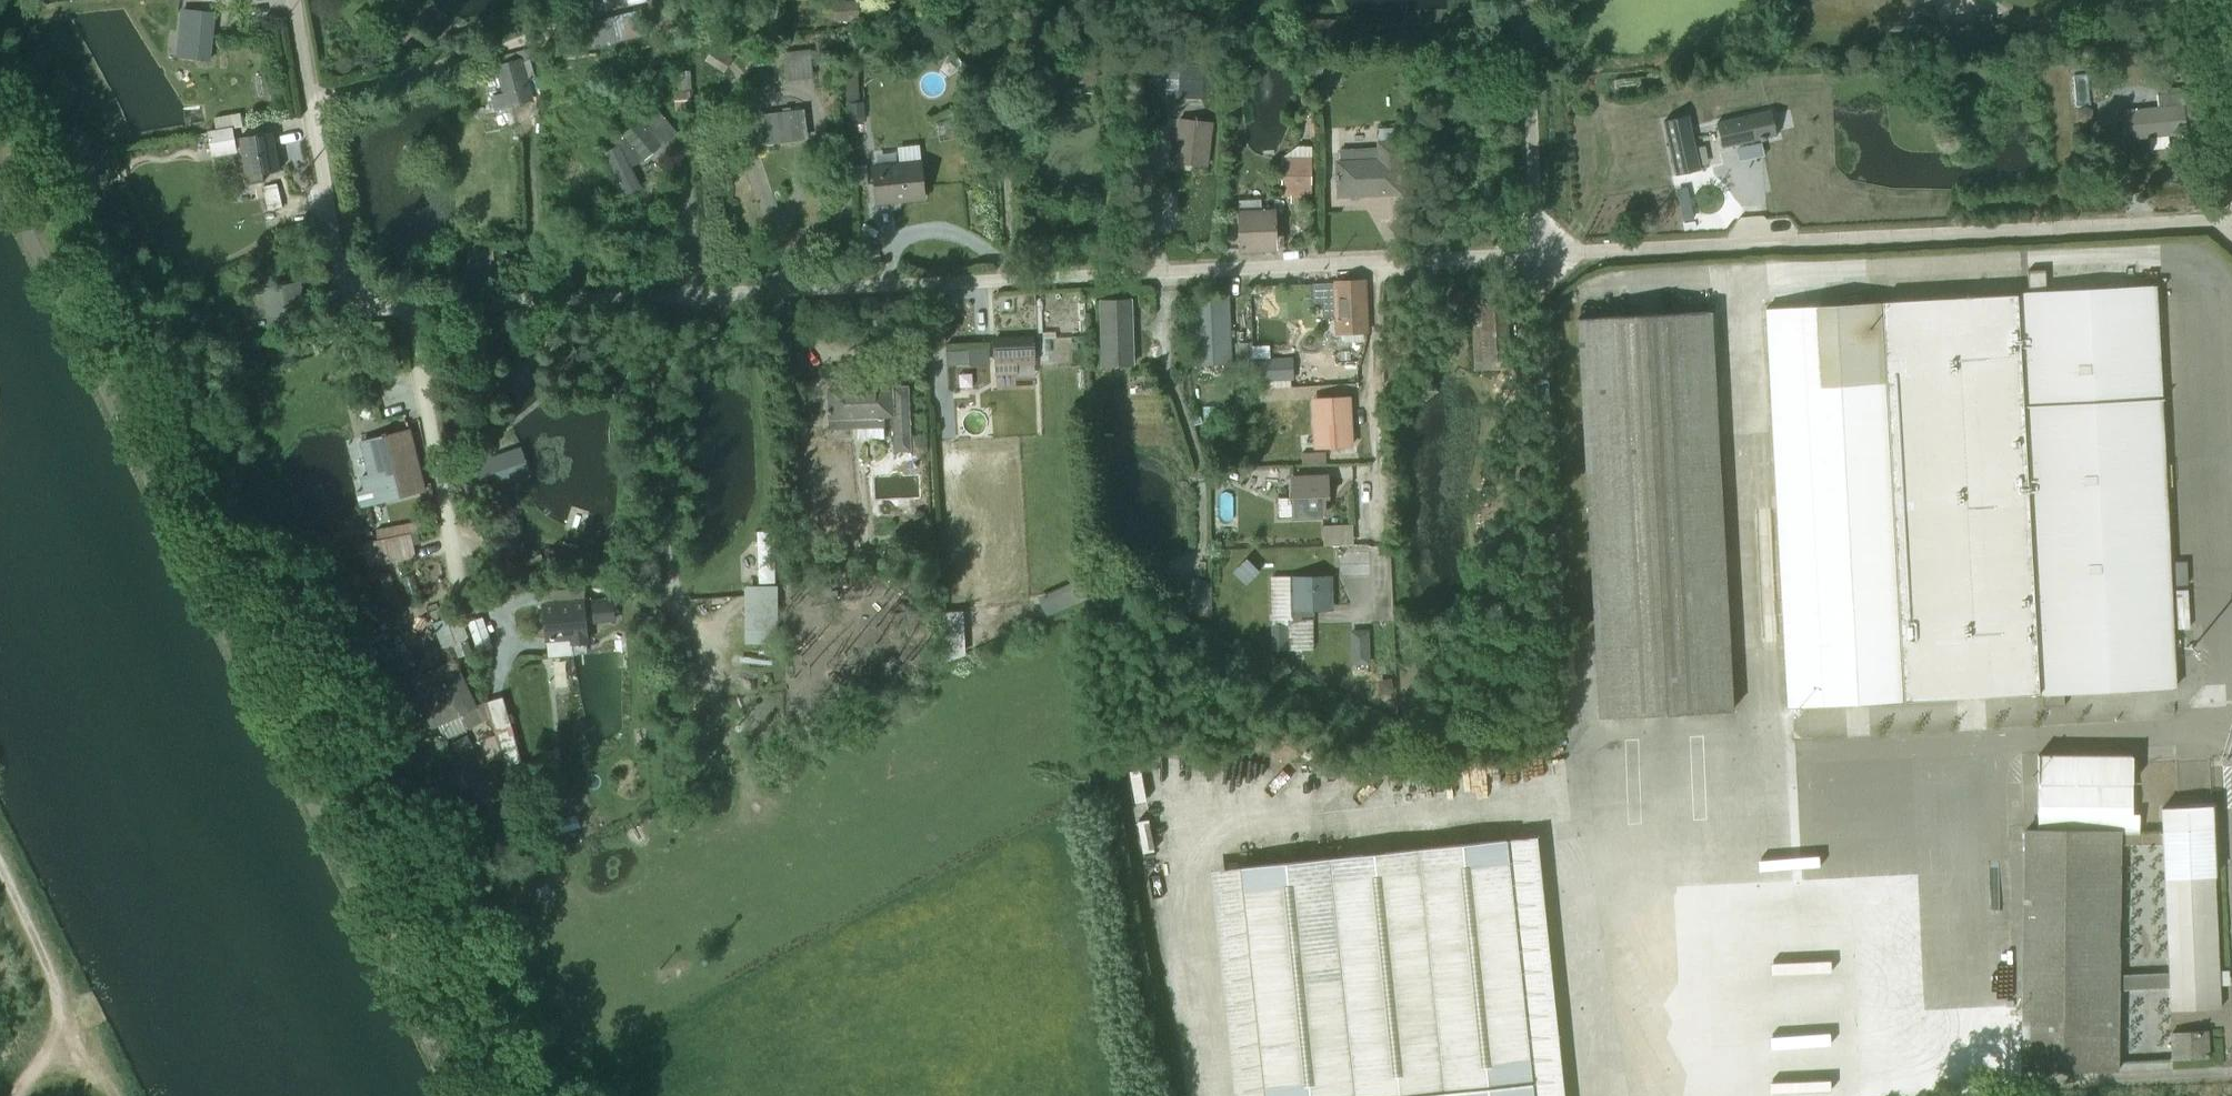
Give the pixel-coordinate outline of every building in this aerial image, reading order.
[(859,19),(858,0),(830,0),(832,21),(859,19)] [(175,57),(209,61),(212,34),(207,34),(210,12),(181,8),(175,57)] [(628,38),(621,13),(585,22),(589,38),(605,33),(608,43),(628,38)] [(1911,24),(1911,44),(2013,44),(2013,26),(1991,15),(1973,15),(1973,23),(1911,24)] [(1311,37),(1339,38),(1340,19),(1315,18),(1314,19),(1301,19),(1301,26),(1302,26),(1302,41),(1311,42),(1311,37)] [(496,109),(530,99),(525,81),(535,79),(530,61),(537,59),(532,46),(496,58),(498,67),(497,68),(504,94),(492,97),(496,109)] [(785,80),(812,77),(810,52),(783,54),(785,80)] [(863,102),(859,102),(857,65),(845,66),(847,103),(845,103),(847,119),(854,118),(855,122),(863,121),(863,117),(864,117),(863,102)] [(621,92),(636,85),(629,71),(614,78),(621,92)] [(673,111),(690,111),(690,71),(675,71),(675,84),(677,84),(677,91),(674,91),(675,105),(673,105),(673,111)] [(2175,135),(2176,138),(2182,137),(2182,134),(2197,133),(2195,114),(2203,113),(2201,91),(2156,95),(2158,107),(2121,110),(2124,140),(2148,138),(2149,150),(2170,148),(2168,135),(2175,135)] [(678,132),(655,106),(623,135),(614,141),(617,146),(603,152),(625,195),(628,193),(630,193),(635,191),(636,189),(639,187),(631,167),(645,161),(678,132)] [(758,146),(807,139),(804,109),(754,115),(758,146)] [(226,126),(242,124),(240,111),(224,113),(226,126)] [(1765,138),(1776,136),(1771,112),(1716,123),(1721,148),(1760,140),(1760,141),(1765,140),(1765,138)] [(684,135),(694,132),(690,113),(678,115),(684,135)] [(1675,176),(1699,170),(1687,116),(1663,121),(1675,176)] [(1173,161),(1207,166),(1213,122),(1179,118),(1173,161)] [(1142,156),(1156,155),(1154,127),(1140,128),(1142,156)] [(1338,197),(1400,193),(1398,140),(1396,140),(1395,128),(1379,129),(1380,141),(1376,141),(1376,148),(1339,150),(1339,160),(1337,160),(1338,197)] [(212,156),(237,152),(233,129),(208,133),(212,156)] [(263,174),(279,171),(272,133),(238,138),(245,177),(247,177),(248,184),(264,181),(263,174)] [(1740,159),(1758,157),(1756,144),(1738,147),(1740,159)] [(1302,195),(1311,194),(1311,145),(1296,146),(1282,156),(1281,194),(1290,195),(1290,204),(1302,204),(1302,195)] [(892,201),(924,198),(919,146),(898,147),(899,162),(872,165),(876,205),(892,204),(892,201)] [(855,185),(867,184),(866,165),(853,166),(855,185)] [(268,210),(281,207),(276,184),(263,187),(268,210)] [(1240,250),(1276,249),(1274,209),(1261,209),(1261,200),(1238,201),(1239,210),(1238,210),(1240,250)] [(468,285),(496,283),(492,244),(465,246),(468,285)] [(2064,693),(2175,687),(2155,287),(2046,293),(2045,271),(2028,271),(2029,292),(2020,292),(2040,695),(2042,696),(2042,707),(2064,706),(2064,693)] [(1497,279),(1453,282),(1455,311),(1470,310),(1474,365),(1503,363),(1497,279)] [(1335,333),(1367,333),(1364,282),(1333,283),(1335,333)] [(269,323),(304,317),(297,284),(262,291),(269,323)] [(1194,365),(1231,363),(1228,295),(1191,297),(1194,365)] [(2018,295),(1765,309),(1787,708),(2037,693),(2018,295)] [(1103,366),(1132,365),(1130,301),(1100,302),(1103,366)] [(1712,312),(1653,314),(1580,319),(1600,718),(1730,711),(1712,312)] [(1079,415),(1077,334),(995,336),(996,385),(1015,385),(1015,370),(1036,370),(1037,416),(1079,415)] [(1263,357),(1264,378),(1296,377),(1295,356),(1263,357)] [(959,390),(979,389),(978,366),(959,366),(959,390)] [(1438,392),(1427,378),(1424,374),(1411,384),(1414,388),(1426,402),(1438,392)] [(892,384),(827,387),(829,429),(885,427),(884,417),(892,417),(893,451),(910,452),(909,386),(892,386),(892,384)] [(1314,449),(1350,447),(1347,398),(1311,400),(1314,449)] [(1103,423),(1118,423),(1118,406),(1103,406),(1103,423)] [(1057,441),(1073,440),(1073,427),(1057,427),(1057,441)] [(857,439),(884,438),(884,428),(857,429),(857,439)] [(359,508),(424,491),(408,430),(386,436),(385,433),(381,435),(382,437),(374,439),(362,442),(370,475),(358,478),(362,491),(355,493),(359,508)] [(1060,467),(1071,467),(1071,446),(1060,446),(1060,467)] [(485,492),(517,481),(507,452),(475,463),(485,492)] [(1302,465),(1325,465),(1325,453),(1302,453),(1302,465)] [(1211,485),(1224,485),(1224,468),(1211,468),(1211,485)] [(1326,495),(1326,478),(1290,479),(1291,516),(1322,515),(1322,495),(1326,495)] [(378,539),(427,529),(426,520),(376,530),(378,539)] [(1323,545),(1352,544),(1352,524),(1322,525),(1323,545)] [(757,583),(774,583),(773,531),(756,532),(757,583)] [(410,535),(354,545),(359,563),(365,562),(366,567),(414,558),(410,535)] [(1235,579),(1251,584),(1258,565),(1241,559),(1235,579)] [(387,619),(404,613),(390,571),(373,577),(387,619)] [(1105,590),(1121,595),(1126,580),(1109,575),(1105,590)] [(1314,606),(1330,606),(1330,579),(1290,580),(1290,576),(1270,577),(1271,651),(1313,650),(1312,620),(1314,620),(1314,606)] [(1084,581),(1041,590),(1045,611),(1088,602),(1084,581)] [(777,587),(744,587),(745,643),(777,643),(777,587)] [(2179,628),(2190,628),(2187,590),(2176,590),(2179,628)] [(590,653),(587,624),(615,622),(613,598),(586,601),(584,591),(543,594),(544,604),(543,604),(548,657),(587,654),(587,653),(590,653)] [(1392,602),(1376,603),(1378,617),(1393,616),(1392,602)] [(963,608),(941,609),(943,656),(965,655),(963,608)] [(906,627),(919,626),(920,644),(933,643),(932,612),(928,612),(928,610),(905,611),(906,627)] [(442,647),(466,638),(456,613),(433,622),(442,647)] [(1352,666),(1371,664),(1368,630),(1349,632),(1352,666)] [(445,741),(491,718),(496,735),(480,740),(486,762),(502,758),(506,773),(522,769),(502,698),(477,705),(457,660),(412,681),(434,728),(438,726),(445,741)] [(1961,715),(1983,715),(1982,698),(1960,699),(1961,715)] [(2131,756),(2039,755),(2038,830),(2023,830),(2020,1070),(2118,1070),(2118,990),(2168,987),(2170,1011),(2219,1008),(2219,985),(2228,985),(2227,970),(2218,970),(2212,807),(2162,808),(2161,832),(2138,833),(2138,814),(2132,814),(2131,756)] [(1221,879),(1244,1095),(1564,1095),(1537,850),(1221,879)] [(1919,1022),(1914,880),(1676,896),(1685,1035),(1919,1022)] [(2170,1033),(2171,1061),(2206,1059),(2205,1053),(2209,1053),(2208,1031),(2170,1033)]
